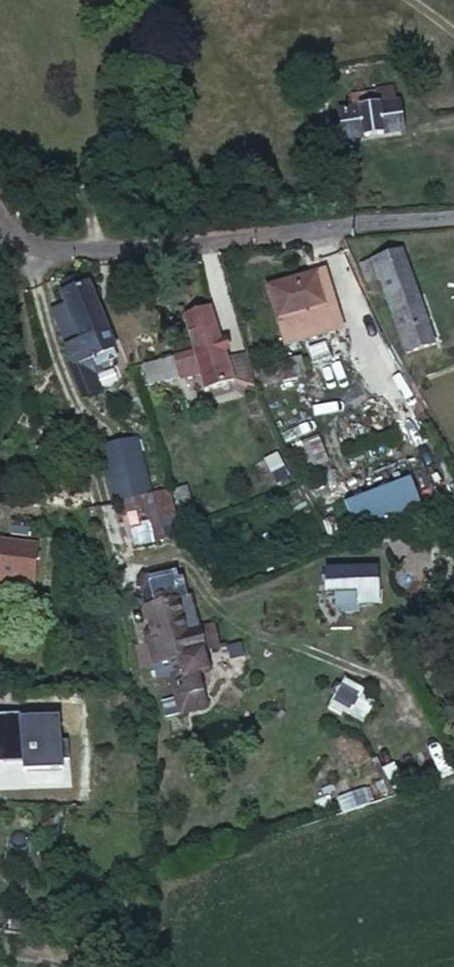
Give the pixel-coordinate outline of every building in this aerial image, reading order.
[(352,141),(406,133),(403,84),(383,85),(383,94),(364,96),(364,110),(350,112),(352,141)] [(399,327),(428,320),(409,256),(367,266),(373,287),(386,284),(399,327)] [(304,277),(260,293),(272,326),(316,308),(304,277)] [(63,383),(68,407),(86,403),(84,394),(94,392),(92,385),(108,382),(107,375),(109,374),(95,304),(90,305),(88,296),(70,300),(72,308),(67,309),(69,321),(61,322),(63,331),(55,332),(61,362),(60,362),(64,383),(63,383)] [(197,395),(225,388),(207,317),(178,324),(184,351),(168,356),(171,369),(189,365),(197,395)] [(428,320),(399,327),(408,361),(437,354),(428,320)] [(54,324),(55,332),(63,331),(61,322),(54,324)] [(267,372),(264,364),(253,367),(260,392),(300,380),(296,365),(267,372)] [(322,438),(294,444),(300,472),(327,466),(322,438)] [(85,456),(99,509),(144,498),(129,444),(85,456)] [(353,510),(340,515),(349,536),(397,517),(394,508),(358,521),(353,510)] [(437,517),(443,530),(453,525),(453,511),(437,517)] [(0,548),(0,583),(29,585),(31,550),(0,548)] [(153,581),(122,591),(139,645),(145,643),(150,642),(156,663),(168,659),(166,652),(175,649),(171,635),(184,631),(179,613),(165,617),(153,581)] [(150,642),(145,643),(152,664),(156,663),(150,642)] [(0,714),(0,751),(1,764),(21,762),(22,770),(64,766),(59,709),(0,714)]
